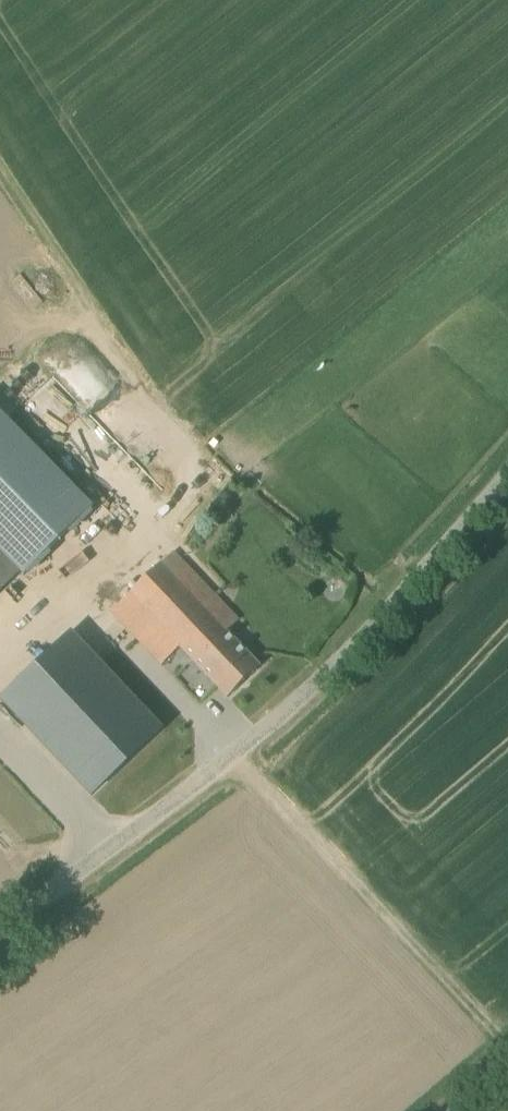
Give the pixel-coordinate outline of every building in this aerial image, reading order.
[(24,576),(94,507),(0,411),(0,551),(24,576)] [(0,554),(0,593),(19,574),(0,554)] [(165,567),(133,597),(228,698),(260,667),(184,586),(165,567)] [(163,729),(87,648),(16,715),(92,796),(163,729)]
